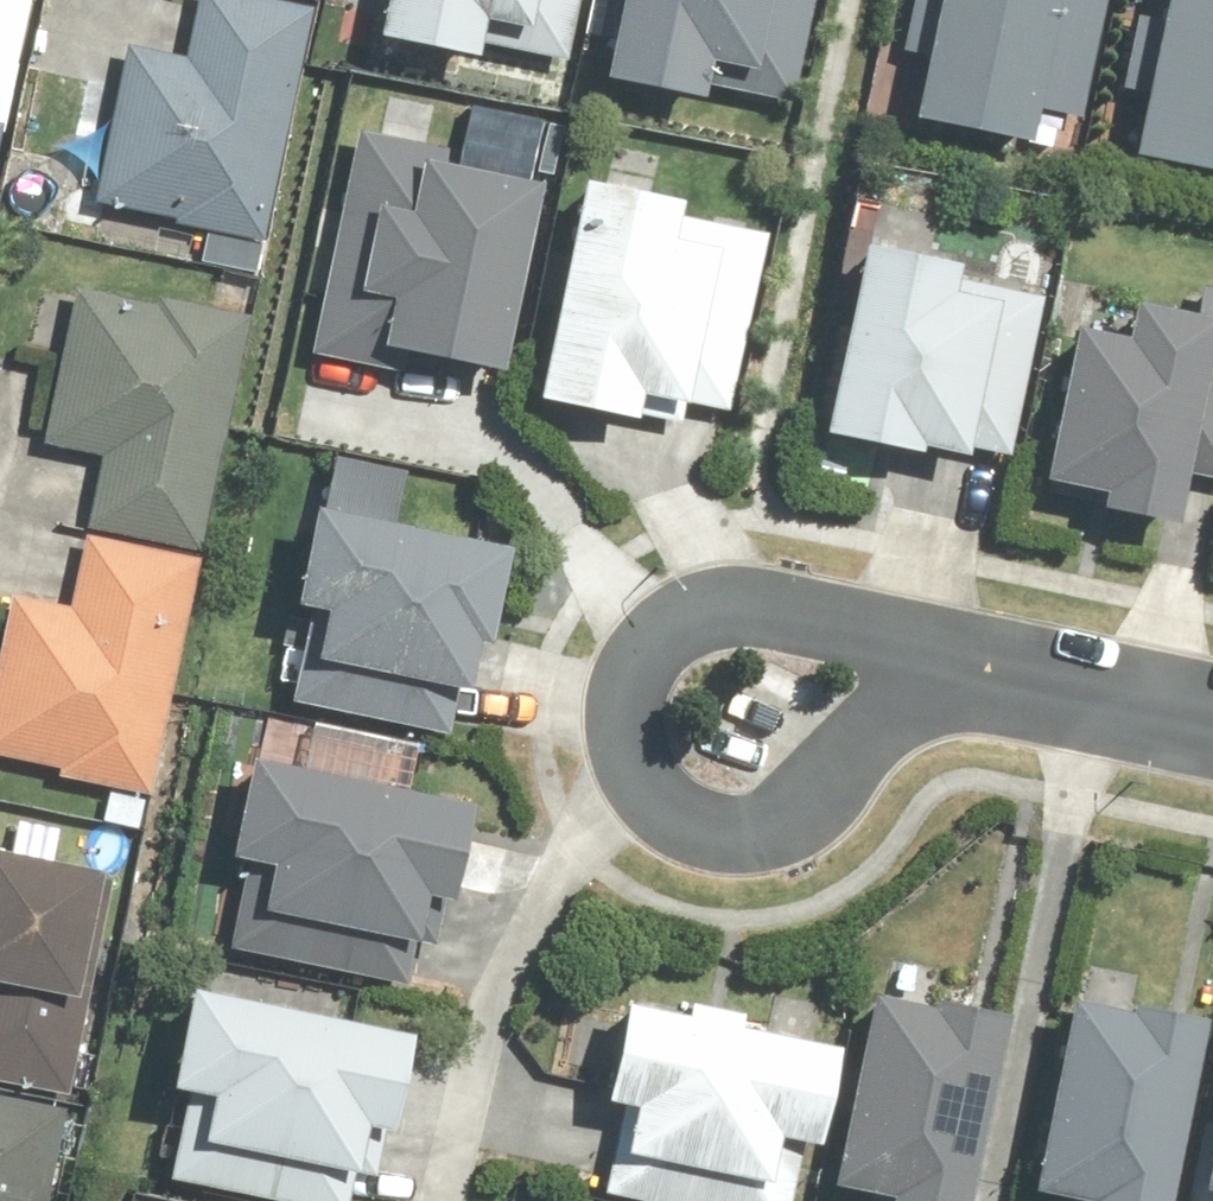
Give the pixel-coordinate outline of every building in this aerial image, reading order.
[(32,0),(0,0),(0,169),(32,0)] [(103,200),(269,236),(321,0),(210,0),(199,49),(139,36),(103,200)] [(397,21),(497,43),(499,36),(577,54),(589,0),(402,0),(397,21)] [(623,64),(722,85),(723,78),(804,96),(825,0),(637,0),(623,64)] [(910,45),(942,52),(930,104),(1050,130),(1056,103),(1092,111),(1116,0),(920,0),(910,45)] [(1155,138),(1212,150),(1212,0),(1183,0),(1155,138)] [(449,141),(370,124),(323,344),(405,362),(410,339),(520,362),(561,169),(448,145),(449,141)] [(714,176),(613,152),(558,380),(695,413),(699,395),(741,406),(785,222),(707,204),(714,176)] [(982,247),(884,224),(839,415),(942,439),(943,432),(1019,450),(1056,290),(977,271),(982,247)] [(1063,463),(1122,475),(1118,494),(1195,509),(1204,469),(1212,471),(1212,277),(1207,298),(1153,286),(1145,321),(1095,311),(1063,463)] [(108,449),(93,522),(208,545),(256,307),(169,290),(168,298),(83,281),(52,438),(108,449)] [(323,590),(301,693),(467,730),(479,676),(487,678),(499,625),(512,628),(532,534),(338,491),(317,589),(323,590)] [(95,526),(78,601),(17,588),(0,668),(0,749),(66,763),(65,769),(159,789),(210,550),(95,526)] [(260,844),(239,943),(419,980),(427,940),(445,944),(457,886),(476,890),(496,790),(271,744),(251,843),(260,844)] [(1,832),(0,838),(0,1073),(77,1089),(125,858),(1,832)] [(182,1170),(330,1200),(359,1200),(366,1168),(384,1172),(397,1112),(416,1116),(436,1019),(210,971),(189,1072),(203,1075),(182,1170)] [(892,981),(851,1168),(910,1181),(909,1190),(961,1200),(980,1200),(1024,999),(955,984),(953,994),(892,981)] [(1090,983),(1053,1176),(1110,1187),(1108,1195),(1138,1200),(1188,1200),(1212,1069),(1212,1000),(1153,989),(1151,995),(1090,983)] [(644,986),(624,1088),(634,1090),(615,1188),(679,1200),(802,1200),(817,1124),(844,1129),(864,1029),(644,986)] [(0,1087),(0,1200),(52,1200),(73,1102),(0,1087)]
